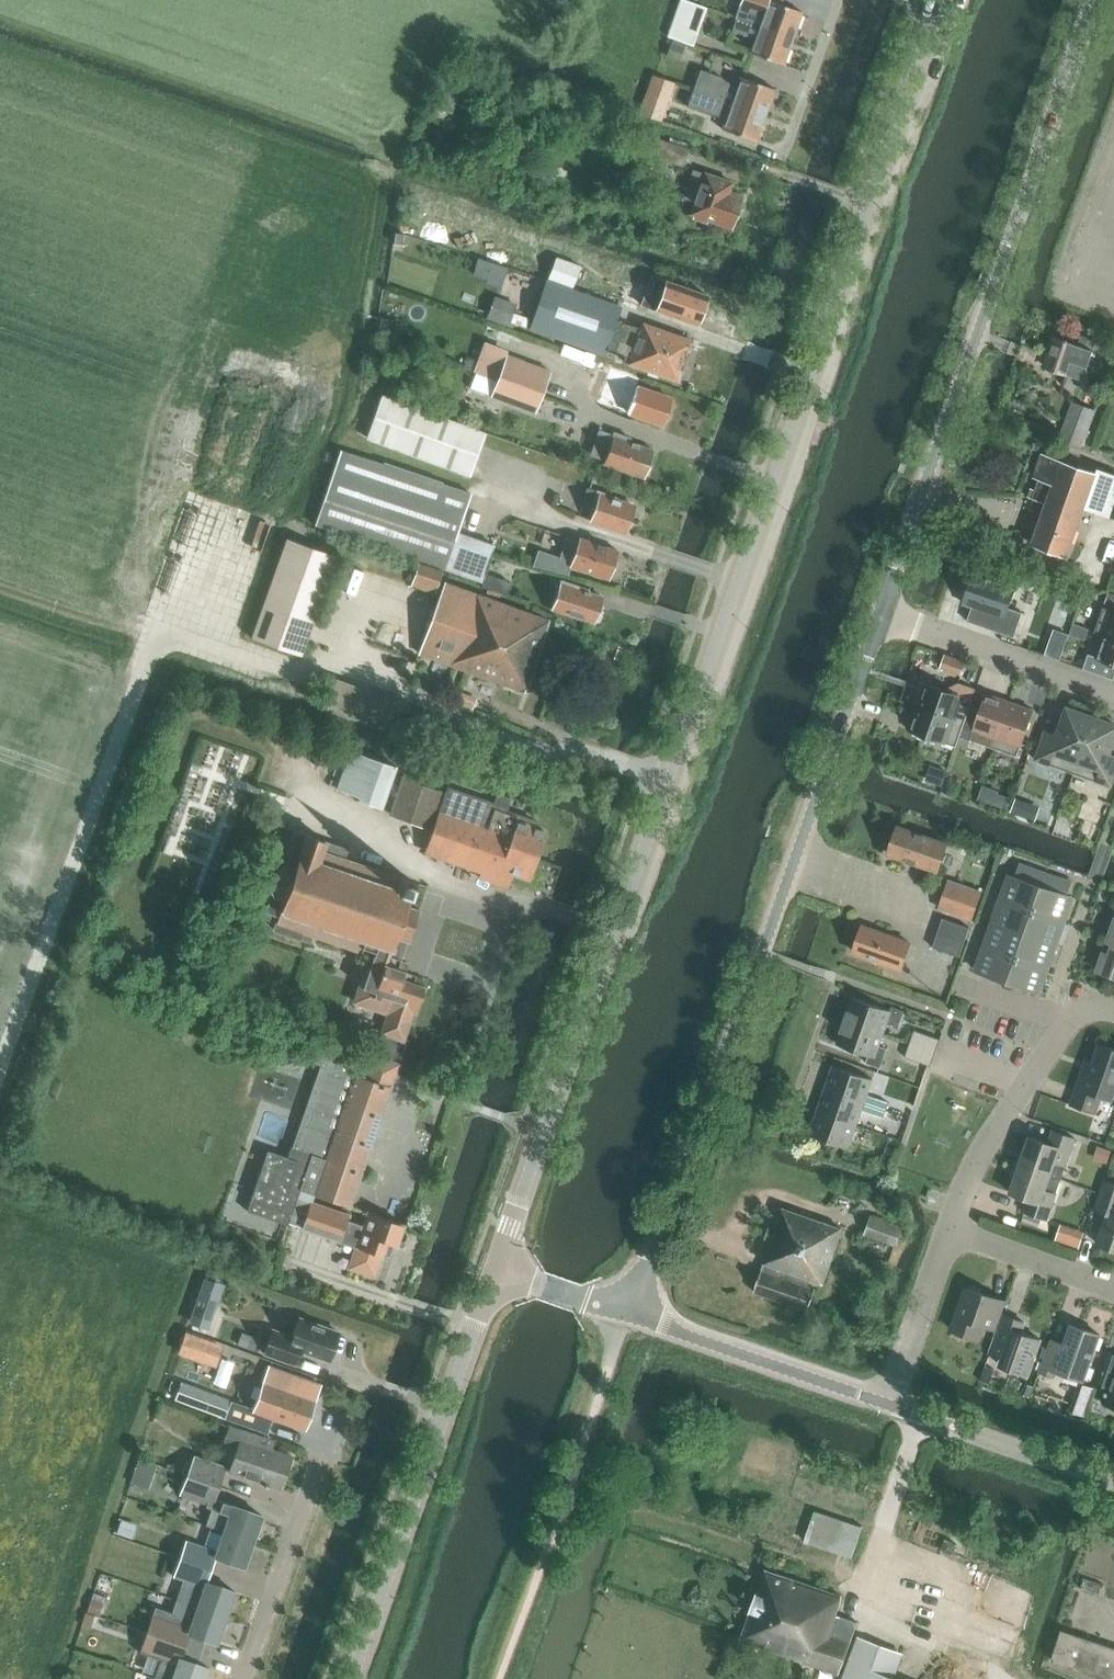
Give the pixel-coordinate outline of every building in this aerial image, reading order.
[(693,46),(707,8),(685,0),(681,0),(667,36),(693,46)] [(793,39),(802,13),(768,0),(742,0),(736,18),(793,39)] [(749,52),(783,65),(793,39),(736,18),(732,30),(754,38),(749,52)] [(693,89),(765,115),(774,88),(741,76),(736,91),(719,76),(700,69),(693,89)] [(674,82),(653,75),(638,114),(660,121),(674,82)] [(723,130),(756,142),(765,115),(693,89),(687,107),(699,111),(712,115),(727,117),(723,130)] [(649,151),(682,163),(688,147),(655,135),(649,151)] [(690,218),(706,223),(706,221),(731,229),(742,196),(731,192),(734,183),(704,171),(691,202),(687,216),(690,218)] [(496,267),(522,271),(524,257),(498,253),(496,267)] [(404,308),(409,284),(391,280),(386,304),(404,308)] [(627,364),(678,382),(693,341),(642,323),(640,330),(619,323),(622,306),(547,280),(529,329),(604,356),(609,351),(629,360),(627,364)] [(668,281),(657,310),(698,325),(709,297),(668,281)] [(516,310),(522,290),(502,284),(496,304),(516,310)] [(1093,350),(1096,340),(1082,335),(1078,347),(1064,342),(1054,337),(1045,366),(1083,380),(1088,368),(1093,352),(1094,350),(1093,350)] [(1088,368),(1099,372),(1104,356),(1093,352),(1088,368)] [(496,378),(538,394),(546,373),(504,357),(496,378)] [(629,383),(632,374),(611,368),(601,395),(616,400),(614,408),(627,413),(627,412),(662,425),(671,399),(636,387),(629,383)] [(538,394),(496,378),(489,399),(530,415),(538,394)] [(366,439),(470,477),(487,432),(384,395),(366,439)] [(1058,440),(1082,448),(1096,411),(1072,402),(1058,440)] [(629,442),(631,437),(615,431),(614,433),(599,429),(588,461),(602,467),(603,463),(644,478),(654,450),(629,442)] [(494,542),(459,531),(471,493),(341,450),(316,527),(446,570),(480,581),(494,542)] [(1036,491),(1030,489),(1028,497),(1046,504),(1032,544),(1069,557),(1086,508),(1110,517),(1113,506),(1113,474),(1097,469),(1096,473),(1042,454),(1034,477),(1040,480),(1036,491)] [(589,520),(626,533),(635,505),(599,493),(599,491),(587,487),(581,503),(594,507),(589,520)] [(569,568),(609,581),(619,552),(580,539),(579,541),(566,536),(558,558),(571,563),(569,568)] [(251,638),(302,656),(338,556),(286,538),(251,638)] [(516,579),(519,567),(496,562),(493,574),(516,579)] [(349,572),(340,597),(357,603),(366,578),(349,572)] [(974,572),(966,594),(971,596),(968,604),(972,606),(967,621),(1014,637),(1023,613),(1008,608),(1016,586),(974,572)] [(485,588),(511,597),(515,585),(489,576),(485,588)] [(551,608),(595,624),(605,596),(562,580),(551,608)] [(447,664),(448,665),(524,692),(551,618),(446,582),(419,654),(447,664)] [(1109,593),(1106,603),(1113,606),(1113,595),(1109,593)] [(1113,639),(1113,611),(1103,607),(1094,632),(1104,635),(1113,639)] [(1068,636),(1054,631),(1046,656),(1060,661),(1068,636)] [(1104,635),(1096,657),(1088,654),(1083,668),(1113,679),(1113,677),(1113,639),(1104,635)] [(966,662),(945,655),(940,668),(961,675),(966,662)] [(918,707),(964,723),(970,708),(973,700),(927,684),(918,707)] [(1010,702),(987,694),(980,712),(970,708),(964,723),(960,736),(994,748),(1010,702)] [(1010,702),(994,748),(1017,756),(1033,710),(1010,702)] [(964,723),(918,707),(910,730),(956,747),(960,736),(964,723)] [(1035,760),(1074,773),(1093,718),(1068,709),(1059,735),(1046,730),(1035,760)] [(1112,787),(1113,781),(1113,754),(1109,753),(1113,738),(1113,725),(1093,718),(1074,773),(1112,787)] [(356,794),(354,797),(385,809),(398,767),(351,750),(338,788),(356,794)] [(942,784),(946,773),(935,769),(931,780),(942,784)] [(482,872),(481,874),(480,880),(508,889),(513,874),(529,879),(547,827),(531,821),(532,819),(506,811),(510,797),(498,792),(495,802),(447,786),(445,792),(401,776),(388,815),(432,830),(425,852),(482,872)] [(1028,786),(1024,799),(1043,805),(1047,792),(1028,786)] [(1006,808),(1010,798),(998,794),(994,804),(1006,808)] [(887,855),(938,873),(948,844),(897,826),(887,855)] [(413,881),(329,852),(332,843),(293,830),(287,850),(285,849),(281,860),(267,867),(262,884),(269,898),(262,916),(261,915),(261,917),(276,922),(273,929),(308,941),(310,935),(373,956),(366,977),(383,982),(385,977),(392,979),(395,968),(397,969),(399,963),(401,963),(419,909),(407,905),(410,896),(411,897),(412,894),(409,893),(413,881)] [(1017,870),(1030,875),(1033,868),(1020,864),(1017,870)] [(1028,881),(1035,884),(1039,871),(1033,868),(1030,875),(1028,881)] [(1028,881),(1030,875),(1017,870),(1015,877),(1028,881)] [(1039,871),(1035,884),(1041,886),(1046,873),(1039,871)] [(1053,875),(1046,873),(1041,886),(1048,888),(1053,875)] [(1055,891),(1057,884),(1059,878),(1053,875),(1048,888),(1055,891)] [(1003,900),(1033,911),(1041,886),(1035,884),(1028,881),(1015,877),(1012,876),(1003,900)] [(1057,884),(1070,889),(1072,882),(1059,878),(1057,884)] [(949,881),(939,908),(972,919),(982,892),(949,881)] [(1070,889),(1057,884),(1055,891),(1068,895),(1070,889)] [(1041,886),(1033,911),(1062,921),(1071,896),(1068,895),(1055,891),(1048,888),(1041,886)] [(1003,900),(995,924),(1024,934),(1033,911),(1003,900)] [(1054,945),(1062,921),(1033,911),(1024,934),(1054,945)] [(943,918),(933,948),(960,957),(970,928),(943,918)] [(1113,975),(1113,922),(1098,970),(1113,975)] [(995,924),(987,948),(1016,958),(1024,934),(995,924)] [(853,952),(902,970),(912,943),(862,925),(853,952)] [(1016,958),(1046,968),(1054,945),(1024,934),(1016,958)] [(978,972),(1007,982),(1016,958),(987,948),(978,972)] [(1037,993),(1046,968),(1016,958),(1007,982),(1037,993)] [(381,1032),(406,1040),(424,987),(413,983),(416,975),(397,969),(395,968),(392,979),(385,977),(383,982),(366,977),(357,1003),(388,1014),(381,1032)] [(845,1021),(884,1034),(887,1023),(899,1027),(905,1011),(891,1007),(890,1011),(853,998),(845,1021)] [(869,1054),(866,1063),(881,1068),(887,1048),(880,1046),(884,1034),(845,1021),(837,1044),(869,1054)] [(910,1043),(936,1052),(940,1039),(915,1031),(910,1043)] [(906,1057),(931,1065),(936,1052),(910,1043),(906,1057)] [(1097,1113),(1099,1108),(1102,1098),(1112,1101),(1113,1095),(1113,1049),(1099,1044),(1095,1056),(1088,1053),(1071,1104),(1097,1113)] [(389,1086),(398,1062),(373,1052),(368,1065),(358,1062),(321,1049),(315,1062),(321,1065),(290,1158),(268,1150),(259,1175),(299,1189),(300,1189),(350,1207),(391,1087),(389,1086)] [(261,1085),(300,1097),(308,1069),(269,1057),(261,1085)] [(825,1088),(887,1110),(890,1102),(868,1095),(873,1080),(833,1066),(825,1088)] [(825,1088),(817,1111),(857,1125),(862,1110),(885,1118),(887,1110),(825,1088)] [(817,1111),(809,1134),(849,1149),(857,1125),(817,1111)] [(1018,1164),(1051,1175),(1055,1163),(1064,1166),(1066,1166),(1076,1139),(1051,1131),(1047,1143),(1028,1136),(1018,1164)] [(1102,1145),(1097,1159),(1108,1162),(1112,1149),(1102,1145)] [(894,1158),(884,1155),(880,1165),(891,1168),(894,1158)] [(1028,1199),(1024,1212),(1047,1219),(1056,1192),(1046,1189),(1051,1175),(1018,1164),(1009,1193),(1028,1199)] [(247,1211),(287,1225),(300,1189),(299,1189),(259,1175),(247,1211)] [(1113,1249),(1113,1182),(1104,1179),(1094,1210),(1107,1215),(1097,1244),(1113,1249)] [(301,1228),(356,1247),(349,1268),(374,1276),(383,1252),(388,1254),(392,1244),(396,1245),(397,1243),(405,1240),(407,1234),(403,1227),(403,1224),(368,1212),(365,1222),(310,1202),(301,1228)] [(771,1241),(754,1292),(808,1310),(816,1288),(809,1285),(810,1280),(824,1285),(843,1229),(783,1209),(775,1229),(769,1227),(765,1239),(771,1241)] [(866,1234),(895,1244),(901,1227),(871,1217),(866,1234)] [(1083,1235),(1075,1233),(1071,1245),(1079,1248),(1083,1235)] [(951,1330),(981,1340),(985,1328),(995,1332),(1006,1302),(965,1287),(951,1330)] [(998,1366),(1028,1376),(1041,1339),(1020,1332),(1023,1321),(1004,1315),(990,1354),(1000,1358),(998,1366)] [(264,1353),(295,1365),(300,1351),(329,1361),(339,1332),(299,1318),(293,1337),(272,1330),(264,1353)] [(195,1330),(212,1330),(212,1319),(195,1319),(195,1330)] [(1041,1374),(1054,1379),(1056,1373),(1083,1382),(1100,1335),(1071,1325),(1064,1346),(1051,1342),(1041,1374)] [(1113,1408),(1113,1354),(1108,1352),(1097,1385),(1108,1389),(1104,1404),(1113,1408)] [(980,1380),(990,1384),(995,1368),(985,1365),(980,1380)] [(239,1404),(233,1421),(268,1434),(273,1418),(305,1429),(315,1401),(314,1401),(319,1384),(271,1366),(255,1408),(239,1404)] [(1032,1394),(1046,1398),(1051,1384),(1037,1380),(1032,1394)] [(174,1402),(224,1420),(231,1399),(181,1381),(174,1402)] [(264,1485),(267,1486),(268,1485),(280,1489),(292,1456),(272,1450),(276,1438),(229,1423),(223,1441),(237,1446),(228,1472),(265,1484),(264,1485)] [(186,1472),(218,1483),(224,1466),(192,1455),(186,1472)] [(211,1507),(205,1524),(223,1530),(254,1541),(263,1515),(232,1504),(213,1497),(218,1483),(186,1472),(178,1493),(206,1503),(205,1505),(211,1507)] [(128,1497),(145,1503),(150,1489),(133,1483),(128,1497)] [(806,1541),(852,1557),(862,1528),(816,1512),(806,1541)] [(115,1533),(133,1539),(138,1526),(120,1519),(115,1533)] [(215,1556),(244,1567),(254,1541),(223,1530),(214,1555),(215,1556)] [(211,1569),(215,1556),(214,1555),(215,1551),(203,1546),(186,1540),(179,1558),(190,1561),(211,1569)] [(203,1586),(205,1581),(206,1581),(207,1581),(211,1569),(190,1561),(179,1558),(173,1576),(183,1579),(190,1582),(203,1586)] [(836,1614),(842,1596),(767,1570),(743,1639),(839,1673),(852,1641),(851,1641),(858,1622),(836,1614)] [(196,1605),(227,1617),(236,1591),(207,1581),(206,1581),(205,1581),(203,1586),(196,1605)] [(227,1617),(196,1605),(176,1599),(171,1611),(154,1605),(145,1631),(186,1645),(190,1633),(217,1643),(227,1617)] [(186,1645),(145,1631),(138,1651),(158,1658),(151,1678),(205,1678),(209,1667),(181,1657),(186,1645)] [(1109,1678),(1113,1678),(1113,1648),(1062,1631),(1052,1661),(1109,1678)] [(893,1678),(900,1658),(857,1642),(843,1678),(896,1678),(893,1678)]
